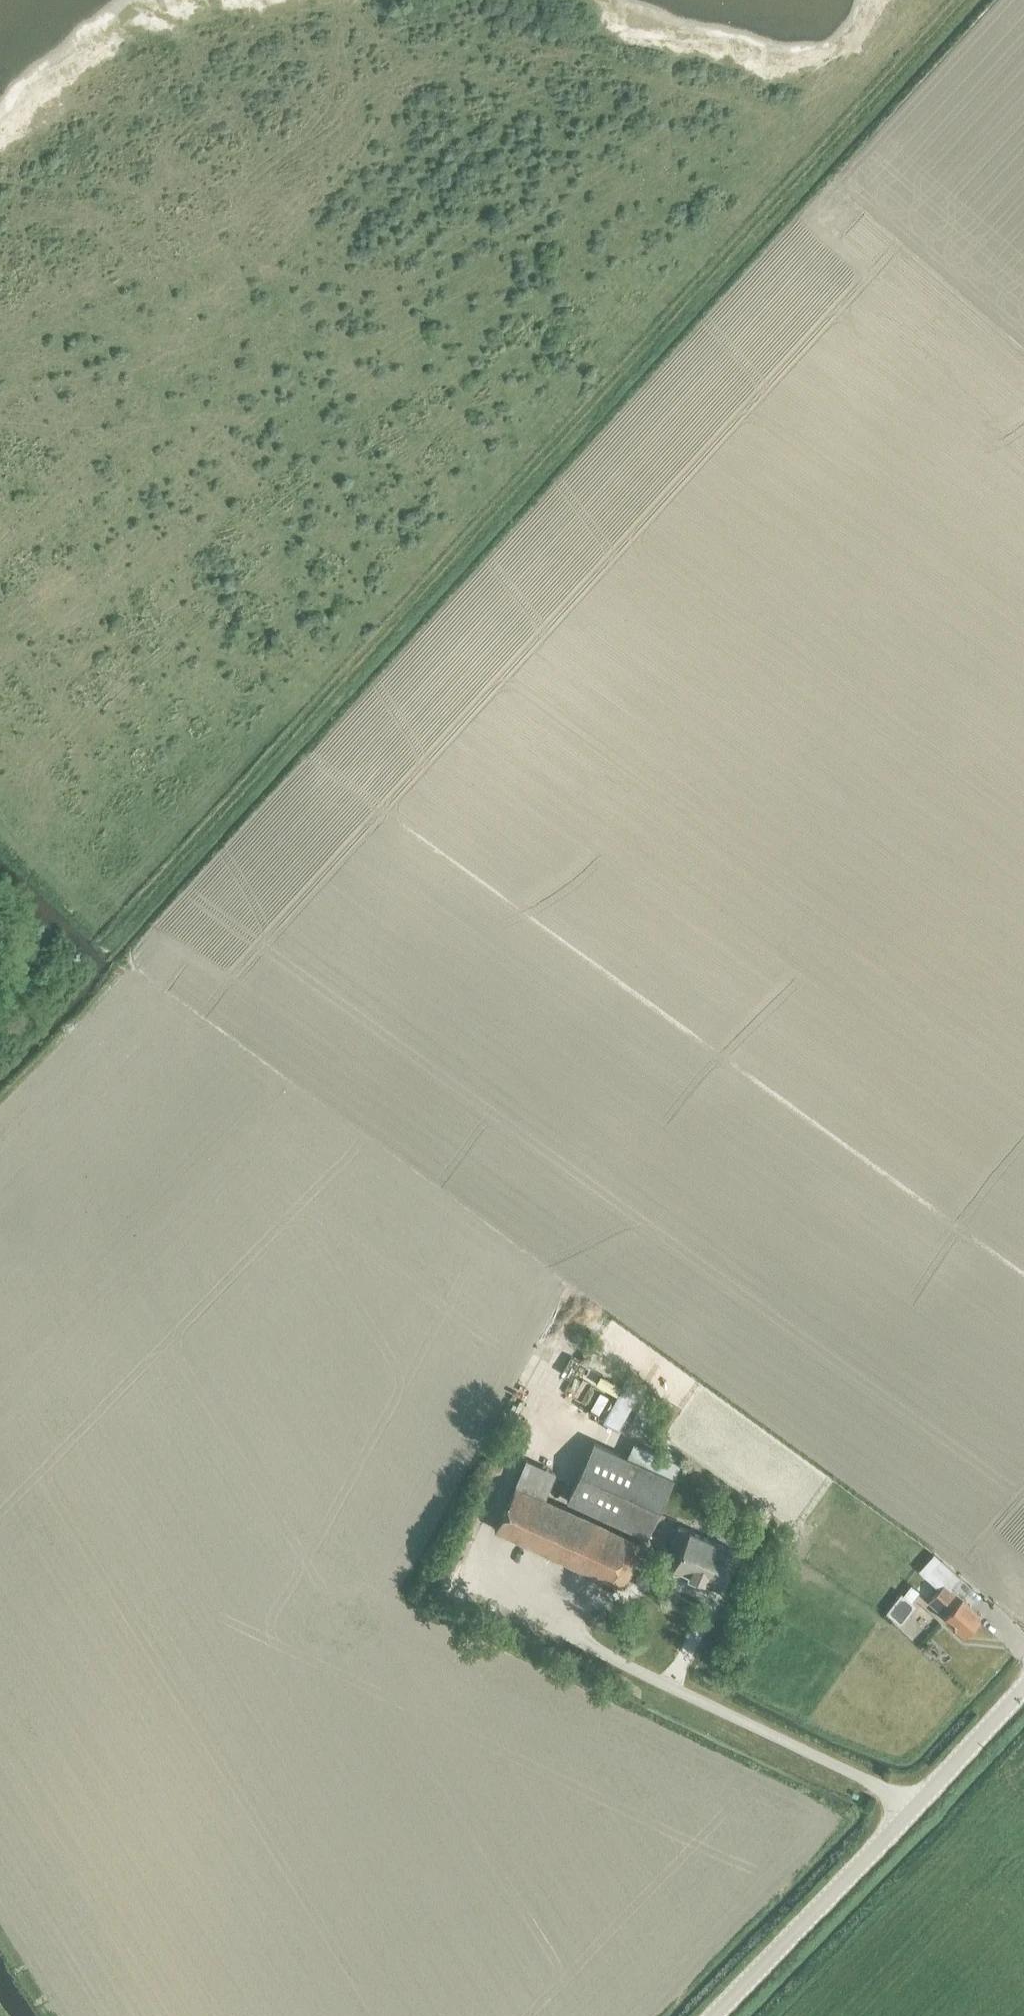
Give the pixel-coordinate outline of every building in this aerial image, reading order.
[(559,1397),(603,1422),(623,1387),(579,1362),(559,1397)] [(566,1500),(647,1537),(674,1478),(593,1441),(566,1500)] [(494,1529),(624,1588),(644,1544),(545,1499),(557,1473),(527,1459),(515,1485),(494,1529)] [(689,1530),(678,1525),(670,1544),(681,1548),(673,1566),(719,1587),(735,1551),(689,1530)] [(939,1608),(968,1634),(981,1619),(978,1616),(979,1613),(955,1591),(945,1582),(929,1599),(939,1608)]
